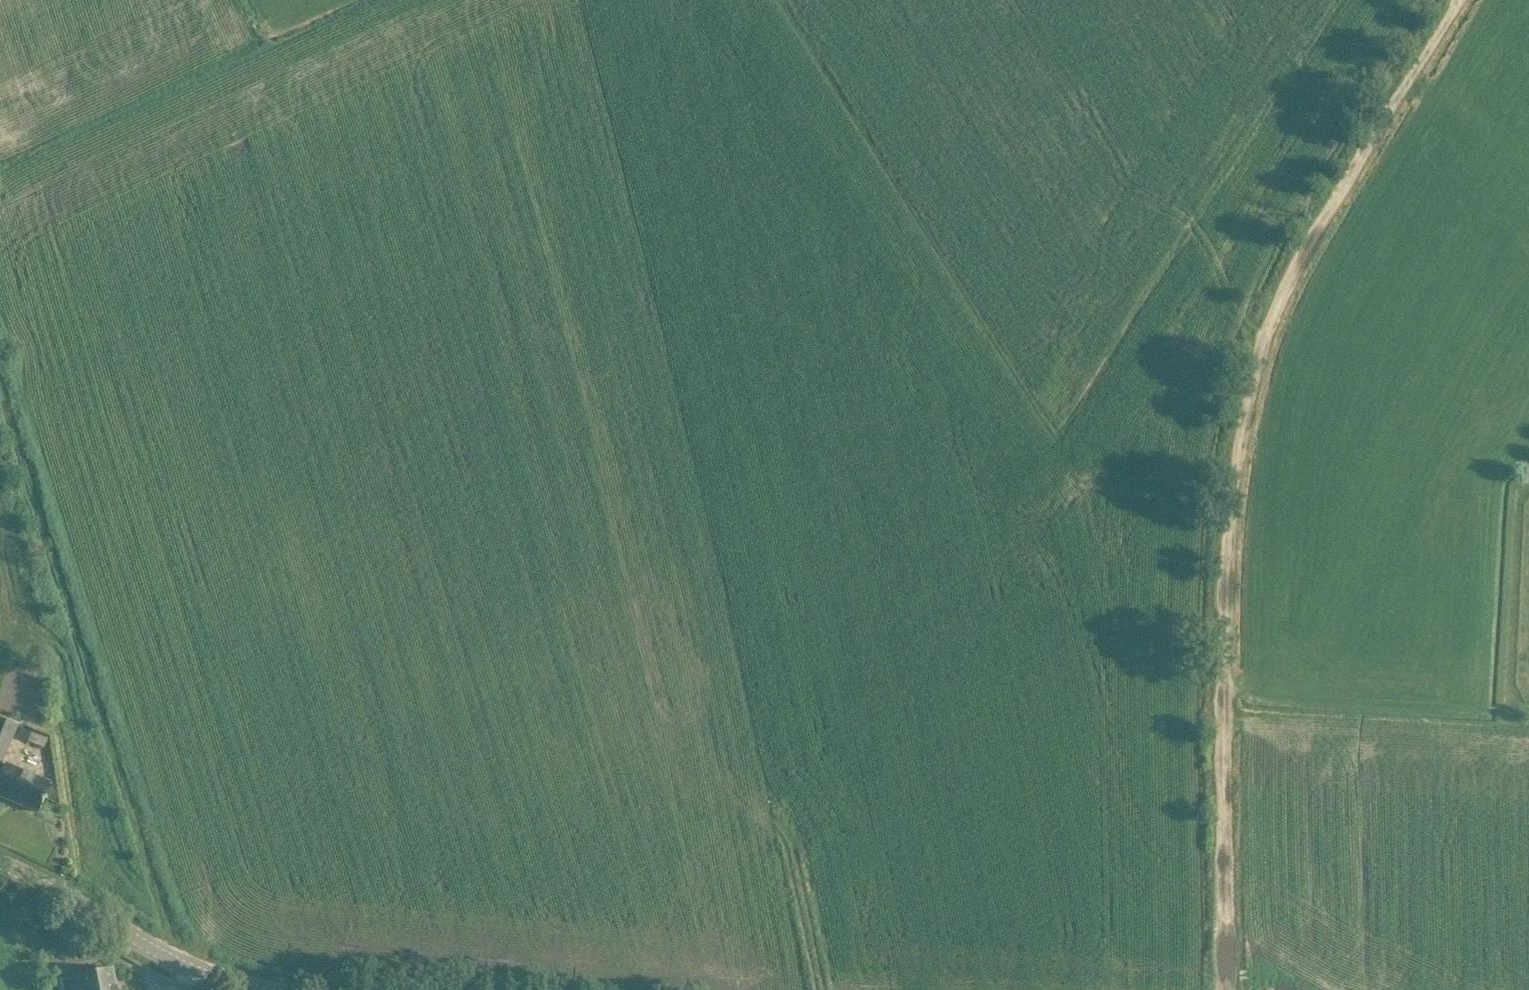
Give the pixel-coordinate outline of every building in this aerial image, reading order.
[(2,764),(17,728),(0,720),(0,763),(2,764)] [(47,739),(21,729),(18,738),(43,748),(47,739)] [(37,813),(50,784),(6,765),(0,779),(0,796),(10,801),(11,798),(20,802),(19,805),(37,813)] [(113,969),(61,979),(63,989),(117,989),(113,969)]
